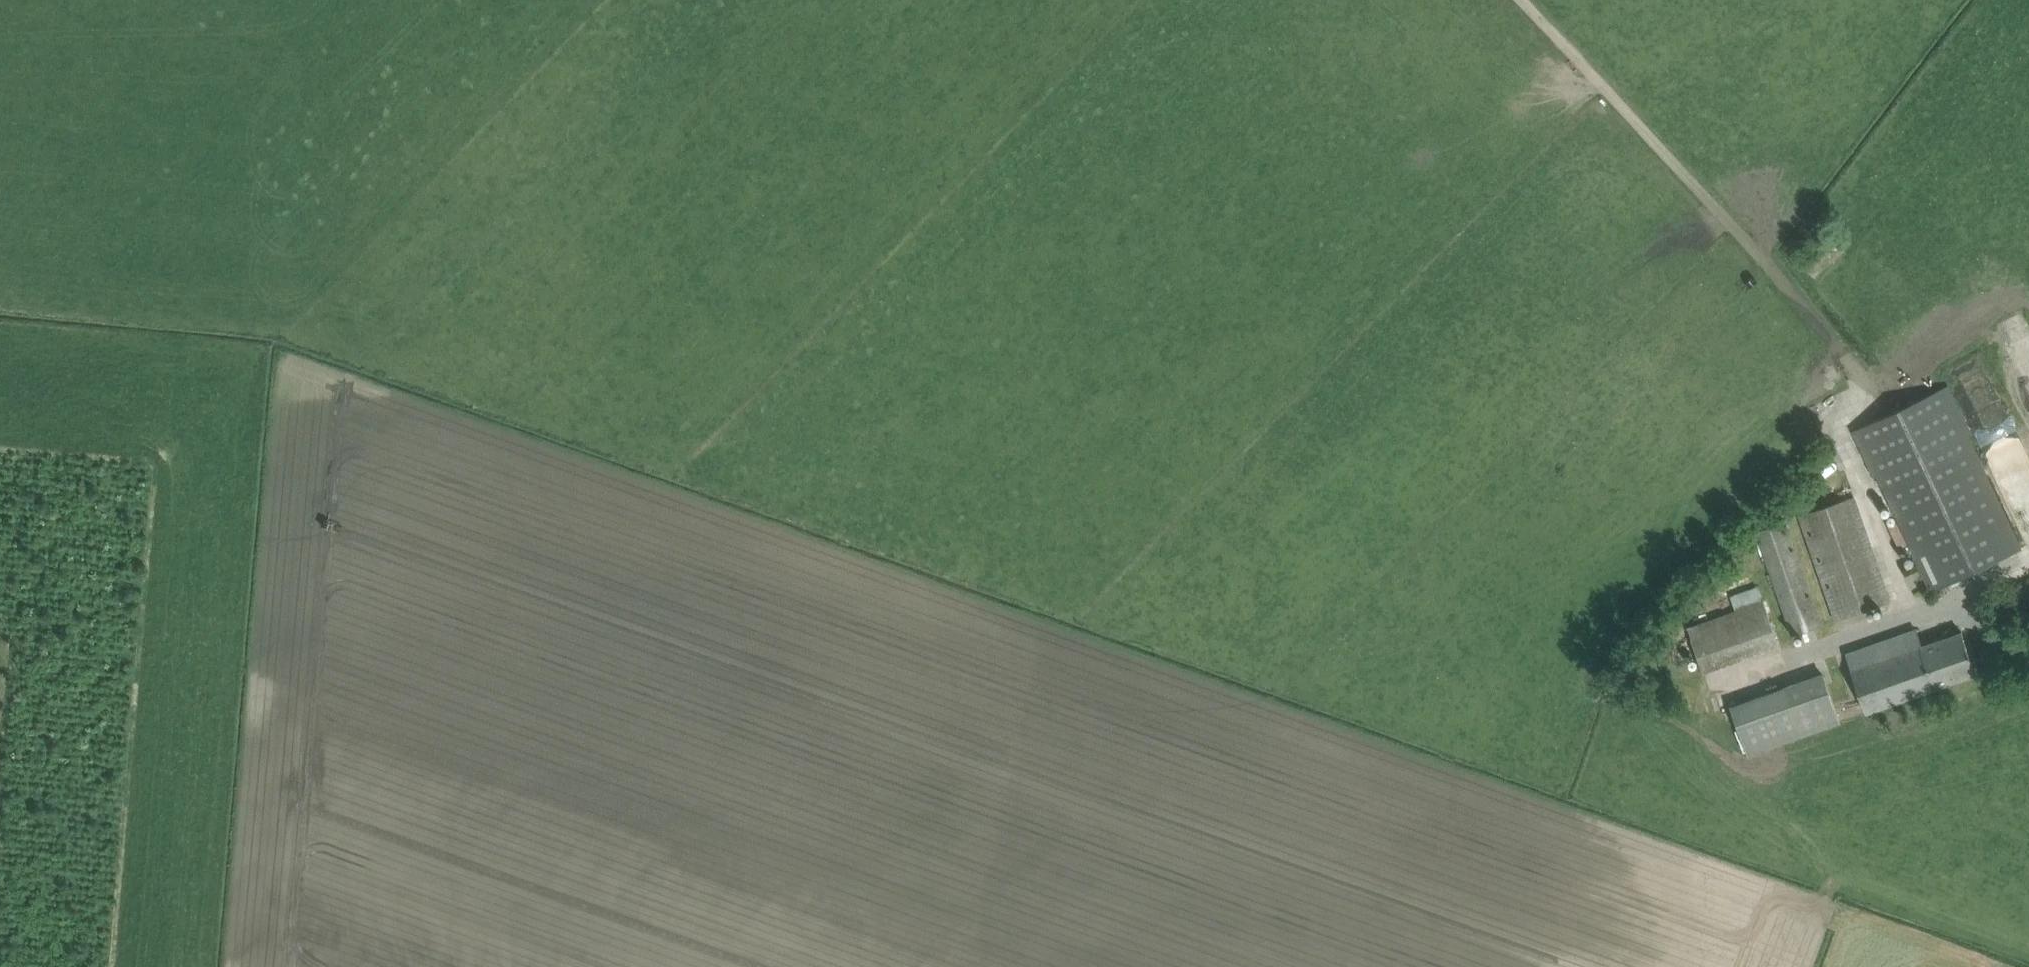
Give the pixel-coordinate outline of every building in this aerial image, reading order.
[(1878,475),(1924,572),(1933,590),(2022,548),(1967,432),(1972,430),(1950,385),(1852,430),(1874,476),(1878,475)] [(1800,515),(1837,619),(1891,601),(1854,496),(1800,515)] [(1757,531),(1793,635),(1822,625),(1786,521),(1757,531)] [(1689,627),(1703,667),(1778,640),(1764,600),(1689,627)] [(1963,632),(1944,638),(1853,671),(1867,712),(1977,673),(1963,632)] [(1824,674),(1732,706),(1749,754),(1841,721),(1824,674)]
